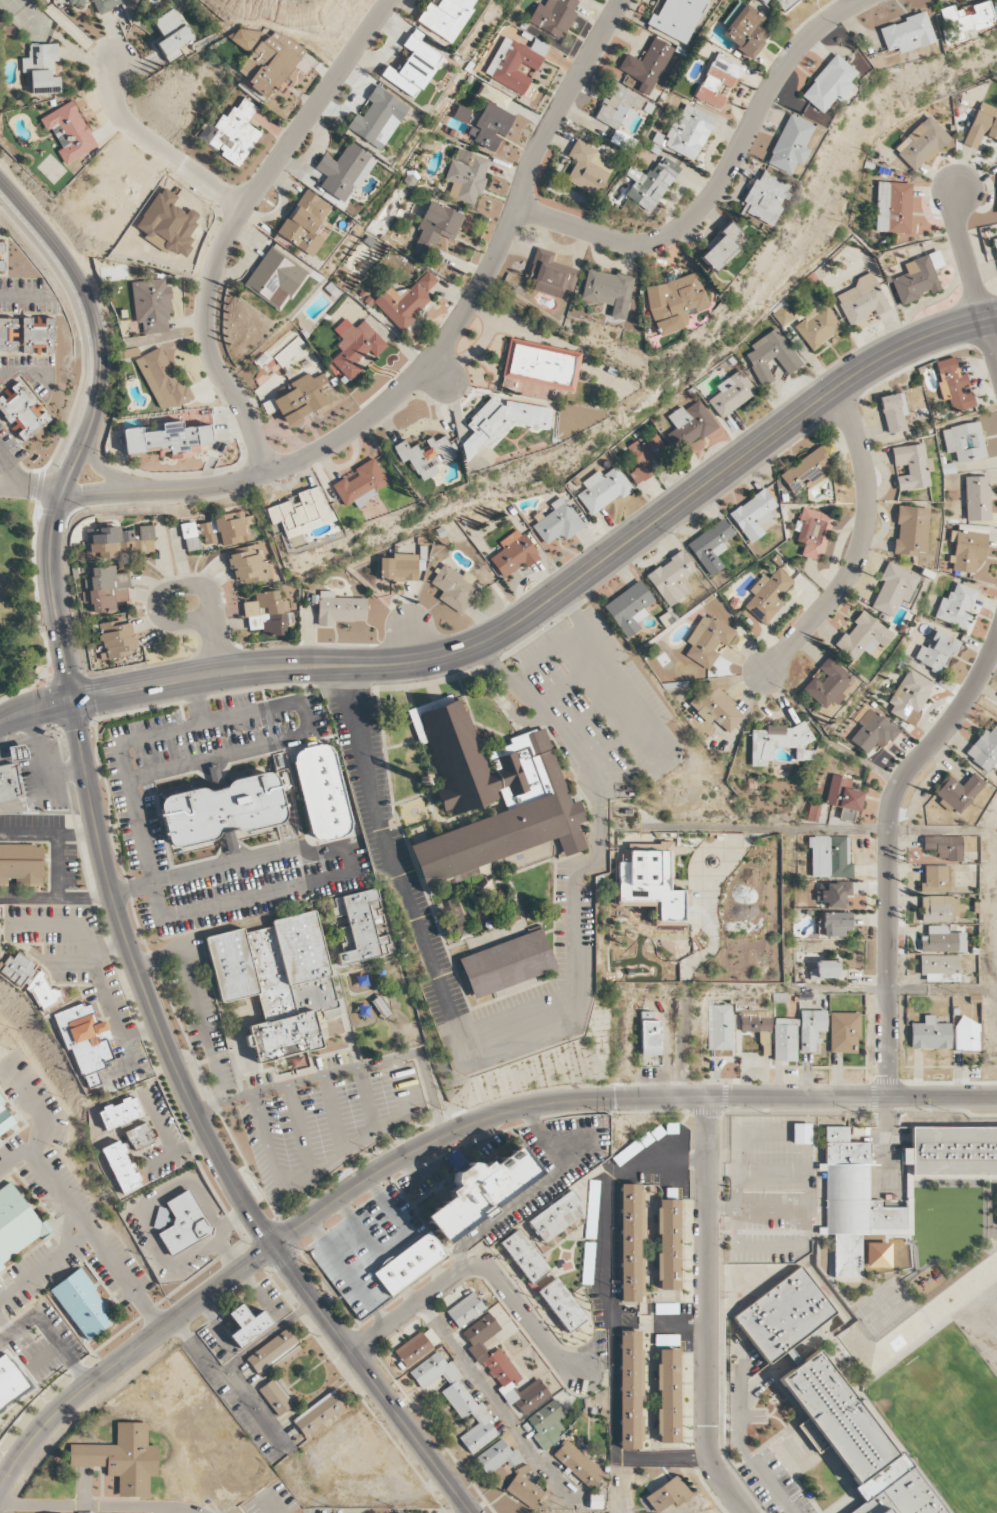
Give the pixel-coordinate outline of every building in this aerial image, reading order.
[(121,5),(119,0),(93,0),(98,14),(121,5)] [(477,0),(431,0),(417,23),(450,43),(477,0)] [(578,0),(548,0),(544,7),(538,3),(527,22),(560,39),(580,1),(578,0)] [(656,16),(651,13),(646,24),(686,44),(707,0),(664,0),(656,16)] [(974,37),(972,30),(994,25),(988,1),(954,10),(952,5),(938,9),(942,26),(939,27),(944,45),(974,37)] [(168,62),(182,54),(178,47),(193,39),(174,8),(153,21),(164,39),(156,43),(168,62)] [(898,53),(934,42),(925,13),(879,27),(886,51),(896,48),(898,53)] [(259,37),(242,24),(230,39),(246,53),(259,37)] [(236,74),(268,98),(277,85),(280,87),(307,52),(273,26),(236,74)] [(441,55),(409,34),(402,46),(411,51),(397,72),(387,65),(380,76),(415,98),(435,68),(433,67),(441,55)] [(523,94),(531,78),(516,70),(520,62),(537,71),(549,46),(535,39),(530,49),(504,36),(484,75),(523,94)] [(625,54),(617,70),(641,81),(636,90),(648,96),(673,47),(653,37),(641,61),(625,54)] [(31,94),(60,93),(59,76),(53,77),(53,61),(58,61),(57,43),(28,45),(28,58),(21,58),(22,72),(30,72),(31,94)] [(742,65),(715,53),(695,98),(719,109),(725,96),(716,92),(720,83),(732,89),(742,65)] [(857,72),(835,54),(801,95),(822,113),(834,99),(838,102),(852,85),(849,82),(857,72)] [(645,98),(612,81),(593,118),(616,130),(619,124),(627,128),(636,111),(638,112),(645,98)] [(379,150),(409,107),(376,85),(366,99),(371,103),(362,117),(356,113),(346,128),(379,150)] [(510,97),(483,85),(478,96),(505,108),(510,97)] [(261,132),(247,124),(257,107),(243,98),(236,109),(232,107),(226,117),(221,114),(213,127),(205,122),(195,138),(240,166),(261,132)] [(98,147),(73,100),(39,118),(46,131),(51,128),(62,148),(57,151),(64,165),(98,147)] [(514,115),(484,101),(468,139),(494,150),(500,137),(504,138),(514,115)] [(980,102),(963,144),(977,150),(983,135),(996,141),(996,119),(994,117),(996,111),(996,109),(980,102)] [(715,118),(683,103),(662,146),(694,162),(715,118)] [(766,164),(790,174),(795,163),(801,165),(808,149),(804,147),(814,126),(788,114),(766,164)] [(907,136),(911,140),(897,154),(914,172),(950,139),(929,115),(907,136)] [(565,181),(596,197),(612,165),(600,160),(603,154),(575,140),(569,152),(577,156),(565,181)] [(314,168),(326,175),(319,187),(347,204),(374,157),(348,142),(336,162),(323,154),(314,168)] [(489,159),(456,148),(446,180),(452,182),(447,196),(476,205),(485,177),(483,177),(489,159)] [(624,197),(651,213),(680,167),(661,155),(648,176),(630,165),(624,175),(634,181),(624,197)] [(770,226),(790,186),(760,170),(743,201),(749,205),(745,213),(770,226)] [(875,231),(909,233),(910,212),(920,213),(920,200),(911,199),(912,183),(877,181),(875,231)] [(330,205),(303,189),(277,235),(313,256),(323,239),(314,234),(330,205)] [(464,216),(429,200),(417,228),(421,230),(412,250),(428,257),(439,234),(453,241),(464,216)] [(739,250),(731,243),(741,233),(730,221),(704,246),(707,250),(700,257),(715,273),(739,250)] [(243,285),(281,311),(307,272),(269,247),(243,285)] [(531,290),(560,298),(562,290),(570,292),(576,270),(552,263),(554,253),(536,247),(527,278),(534,280),(531,290)] [(934,269),(944,266),(939,251),(903,262),(907,274),(891,279),(899,303),(940,291),(934,269)] [(633,278),(587,268),(581,299),(612,305),(610,317),(625,320),(633,278)] [(400,330),(433,299),(426,292),(438,280),(427,269),(399,296),(389,285),(372,301),(400,330)] [(836,295),(849,325),(875,314),(875,315),(888,309),(872,271),(854,279),(857,286),(836,295)] [(658,336),(688,326),(684,315),(708,307),(696,272),(643,289),(658,336)] [(172,331),(168,286),(165,286),(165,278),(131,282),(135,324),(142,323),(143,334),(172,331)] [(842,330),(825,303),(793,324),(810,351),(842,330)] [(22,353),(32,353),(32,349),(44,349),(44,353),(54,353),(55,319),(44,319),(44,323),(33,323),(33,318),(22,318),(22,353)] [(330,360),(349,381),(363,369),(362,368),(387,346),(364,320),(354,328),(346,318),(333,329),(342,340),(336,345),(341,351),(330,360)] [(787,375),(802,365),(778,329),(741,353),(763,386),(774,379),(764,363),(775,356),(787,375)] [(159,413),(188,400),(165,346),(135,358),(159,413)] [(975,406),(971,391),(964,393),(963,385),(968,384),(965,373),(958,375),(954,357),(935,362),(940,381),(937,382),(942,400),(947,398),(951,412),(975,406)] [(708,399),(718,417),(756,395),(742,370),(715,384),(720,392),(708,399)] [(289,383),(293,390),(274,399),(286,424),(327,404),(319,387),(328,383),(323,373),(311,378),(309,373),(289,383)] [(50,420),(44,412),(43,412),(37,404),(18,381),(10,388),(13,392),(4,399),(1,396),(0,396),(0,411),(12,426),(10,428),(22,443),(50,420)] [(886,433),(906,429),(903,415),(907,414),(902,392),(878,397),(886,433)] [(552,408),(508,401),(503,406),(492,395),(469,419),(468,427),(473,432),(458,447),(465,453),(463,464),(482,446),(491,447),(513,424),(548,430),(552,408)] [(682,406),(667,416),(675,428),(667,434),(678,451),(716,426),(699,400),(684,410),(682,406)] [(126,454),(146,452),(146,449),(170,447),(171,455),(189,453),(188,445),(213,443),(211,425),(183,428),(182,421),(162,423),(163,430),(143,432),(142,427),(123,429),(126,454)] [(986,458),(980,422),(942,428),(947,453),(955,452),(957,463),(986,458)] [(456,457),(444,434),(426,443),(429,448),(421,453),(417,444),(409,448),(404,440),(393,446),(401,463),(409,459),(420,481),(439,472),(436,467),(456,457)] [(627,447),(638,467),(629,472),(635,484),(655,474),(650,465),(668,455),(656,434),(640,443),(638,440),(627,447)] [(898,490),(930,487),(928,471),(932,470),(931,459),(926,460),(923,443),(891,447),(894,466),(906,464),(907,475),(896,476),(898,490)] [(807,488),(833,471),(826,461),(829,458),(821,446),(779,474),(791,493),(805,485),(807,488)] [(344,507),(354,502),(356,507),(377,496),(374,491),(388,484),(374,458),(354,469),(358,476),(347,482),(345,477),(332,484),(344,507)] [(620,495),(621,498),(633,490),(617,466),(603,475),(599,470),(582,482),(586,488),(576,495),(590,515),(620,495)] [(965,476),(966,521),(991,520),(990,476),(965,476)] [(266,510),(271,525),(280,522),(285,538),(332,522),(320,485),(297,493),(299,498),(266,510)] [(764,533),(759,526),(772,517),(768,512),(776,506),(764,488),(728,513),(749,544),(764,533)] [(546,544),(560,535),(563,540),(583,527),(563,495),(550,504),(554,510),(543,517),(540,512),(529,519),(546,544)] [(925,553),(930,508),(899,505),(893,554),(916,556),(916,551),(925,553)] [(819,561),(832,516),(801,507),(795,530),(799,531),(796,541),(804,543),(800,555),(819,561)] [(252,540),(249,525),(254,524),(253,515),(245,516),(244,511),(210,517),(211,520),(181,525),(186,551),(200,549),(198,535),(203,534),(205,545),(220,542),(221,545),(252,540)] [(686,543),(709,576),(722,567),(715,556),(726,549),(722,543),(734,535),(723,518),(686,543)] [(86,557),(154,553),(153,525),(139,526),(140,539),(134,540),(133,527),(85,530),(86,557)] [(538,556),(519,528),(498,542),(503,548),(489,558),(504,580),(538,556)] [(975,573),(977,560),(984,561),(987,533),(952,529),(950,541),(954,542),(951,570),(975,573)] [(273,578),(271,563),(261,565),(257,544),(228,550),(234,581),(245,579),(246,583),(273,578)] [(666,607),(692,591),(684,578),(695,571),(683,551),(646,574),(666,607)] [(417,582),(417,554),(393,554),(393,558),(381,557),(380,579),(393,579),(393,581),(417,582)] [(918,575),(887,562),(879,579),(882,580),(869,610),(891,619),(899,599),(906,603),(918,575)] [(463,573),(462,575),(443,563),(430,583),(442,591),(437,599),(461,614),(480,584),(463,573)] [(90,613),(116,610),(115,601),(129,600),(127,572),(116,573),(115,565),(91,567),(92,578),(82,579),(84,603),(89,602),(90,613)] [(785,602),(779,597),(793,580),(778,567),(768,579),(763,574),(749,590),(754,595),(742,608),(763,627),(785,602)] [(643,608),(654,601),(640,580),(603,605),(626,638),(640,629),(636,622),(647,614),(643,608)] [(977,590),(955,582),(949,599),(941,597),(934,618),(966,629),(971,614),(969,613),(977,590)] [(288,635),(286,600),(279,600),(278,590),(254,592),(255,601),(245,602),(246,630),(262,629),(262,636),(288,635)] [(334,598),(334,591),(318,592),(318,626),(334,626),(333,621),(366,621),(366,597),(334,598)] [(893,635),(862,610),(852,621),(854,623),(835,645),(854,661),(863,651),(867,655),(877,643),(882,647),(893,635)] [(686,642),(691,645),(683,658),(707,672),(718,653),(713,651),(719,641),(737,652),(745,637),(703,613),(686,642)] [(102,658),(136,653),(130,617),(97,623),(102,658)] [(960,641),(937,630),(929,647),(922,643),(914,660),(940,672),(950,651),(954,653),(960,641)] [(813,677),(802,689),(824,709),(831,701),(836,705),(844,696),(840,693),(853,678),(828,656),(818,668),(827,675),(820,683),(813,677)] [(905,719),(911,709),(917,712),(934,684),(909,669),(886,707),(905,719)] [(728,733),(746,715),(710,681),(688,704),(709,724),(713,720),(728,733)] [(501,798),(506,810),(410,846),(425,886),(557,837),(565,856),(586,849),(578,824),(587,821),(579,801),(572,803),(551,751),(553,750),(544,728),(536,731),(536,729),(509,739),(511,744),(485,752),(464,698),(454,701),(452,694),(408,711),(420,745),(427,743),(444,789),(436,792),(444,810),(451,809),(454,814),(501,798)] [(867,754),(875,744),(883,749),(899,730),(870,707),(859,721),(863,725),(851,740),(867,754)] [(996,722),(990,733),(983,728),(965,756),(990,772),(996,760),(996,723),(996,722)] [(751,764),(773,764),(773,747),(794,747),(794,760),(812,760),(813,750),(802,750),(802,742),(808,742),(808,725),(766,725),(766,729),(751,729),(751,764)] [(28,758),(26,744),(8,747),(11,761),(28,758)] [(302,750),(302,749),(321,744),(321,745),(323,745),(325,745),(327,746),(330,747),(332,749),(333,751),(334,753),(335,753),(353,822),(352,822),(352,824),(352,826),(352,827),(351,829),(350,831),(347,834),(346,834),(345,835),(343,835),(344,836),(342,837),(341,837),(338,837),(337,838),(334,839),(333,840),(331,839),(331,840),(327,840),(326,841),(325,841),(325,840),(320,840),(318,840),(317,839),(316,839),(315,839),(314,837),(313,835),(312,834),(311,834),(294,762),(295,762),(294,760),(294,759),(295,757),(295,755),(296,754),(297,753),(298,752),(299,751),(300,751),(301,750),(302,750)] [(25,798),(0,802),(0,766),(14,764),(14,767),(18,766),(25,798)] [(168,796),(201,789),(204,789),(207,790),(210,792),(227,788),(228,785),(230,783),(233,781),(266,773),(269,773),(272,774),(274,776),(276,777),(277,778),(280,787),(283,804),(286,804),(287,810),(286,814),(285,818),(284,820),(281,823),(275,825),(244,832),(241,832),(238,832),(236,830),(220,833),(217,836),(214,839),(210,841),(182,848),(178,848),(174,847),(171,846),(170,843),(169,841),(161,807),(161,803),(163,800),(164,798),(166,797),(168,796)] [(947,774),(932,792),(959,814),(985,783),(973,773),(962,786),(947,774)] [(851,778),(831,774),(826,804),(841,807),(839,817),(853,820),(854,812),(859,812),(862,792),(849,789),(851,778)] [(848,836),(811,836),(810,877),(852,878),(853,864),(848,864),(848,836)] [(961,836),(923,837),(923,849),(936,849),(936,861),(962,860),(961,836)] [(8,886),(0,886),(0,844),(36,844),(36,847),(44,847),(43,887),(29,887),(16,887),(16,879),(8,879),(8,886)] [(669,851),(628,851),(628,862),(618,862),(617,905),(653,906),(652,925),(683,926),(683,890),(668,890),(669,851)] [(923,866),(924,893),(950,892),(950,865),(923,866)] [(826,908),(845,908),(844,895),(851,895),(851,882),(817,883),(817,903),(826,902),(826,908)] [(342,897),(377,889),(382,909),(378,910),(379,916),(384,914),(386,923),(374,926),(377,938),(389,935),(391,944),(386,945),(389,954),(341,966),(338,954),(355,950),(342,897)] [(951,922),(951,914),(964,914),(964,904),(957,904),(957,896),(922,895),(921,921),(951,922)] [(207,937),(242,929),(243,929),(244,929),(244,931),(245,934),(273,927),(272,923),(272,922),(273,921),(274,921),(312,911),(313,911),(314,911),(315,911),(315,912),(330,971),(331,971),(332,972),(332,973),(332,974),(331,975),(330,976),(337,1000),(338,1000),(338,1002),(339,1004),(339,1005),(338,1006),(339,1007),(341,1013),(341,1014),(340,1015),(326,1018),(324,1018),(323,1017),(323,1015),(322,1011),(321,1011),(320,1010),(315,1012),(324,1046),(324,1047),(323,1048),(322,1048),(307,1052),(306,1052),(305,1052),(305,1051),(276,1058),(276,1059),(275,1059),(260,1064),(259,1063),(258,1063),(258,1062),(254,1046),(250,1047),(249,1047),(249,1046),(248,1046),(248,1045),(246,1039),(246,1038),(246,1037),(247,1036),(251,1035),(249,1029),(249,1028),(249,1027),(250,1027),(250,1026),(251,1026),(264,1022),(265,1022),(258,994),(224,1003),(223,1003),(222,1002),(221,1001),(205,940),(205,939),(206,938),(207,937)] [(851,913),(823,912),(822,936),(844,936),(844,931),(851,931),(851,913)] [(947,926),(927,926),(927,936),(920,936),(920,952),(966,952),(966,932),(948,933),(947,926)] [(458,959),(540,928),(555,968),(473,999),(458,959)] [(13,959),(9,956),(3,963),(0,961),(0,972),(20,987),(24,983),(27,986),(25,989),(30,992),(37,1007),(39,1006),(42,1011),(58,1002),(57,999),(62,997),(59,990),(57,991),(50,990),(43,977),(46,974),(40,970),(38,972),(34,969),(38,965),(18,951),(13,959)] [(958,955),(921,956),(922,982),(959,981),(958,955)] [(838,960),(816,961),(816,970),(811,970),(811,979),(839,978),(838,960)] [(83,1003),(84,1007),(91,1004),(95,1013),(93,1014),(97,1023),(105,1021),(108,1030),(96,1035),(99,1042),(107,1039),(114,1059),(103,1063),(105,1068),(96,1072),(100,1084),(88,1089),(83,1074),(80,1076),(70,1049),(66,1050),(52,1015),(83,1003)] [(708,1050),(734,1050),(733,1005),(708,1005),(708,1050)] [(800,1052),(814,1051),(814,1044),(819,1044),(819,1032),(826,1032),(826,1010),(800,1011),(800,1052)] [(641,1055),(660,1056),(661,1021),(654,1020),(654,1011),(641,1011),(641,1055)] [(770,1011),(741,1012),(742,1032),(758,1032),(759,1045),(770,1045),(770,1011)] [(859,1013),(830,1013),(829,1053),(859,1053),(859,1013)] [(935,1023),(934,1015),(923,1015),(924,1023),(910,1023),(911,1049),(951,1048),(950,1023),(935,1023)] [(797,1061),(797,1019),(774,1019),(773,1061),(797,1061)] [(979,1052),(979,1020),(955,1020),(955,1051),(979,1052)] [(16,1124),(0,1136),(0,1095),(4,1101),(1,1104),(16,1124)] [(121,1100),(122,1103),(112,1107),(111,1104),(103,1107),(104,1110),(99,1113),(106,1131),(119,1126),(120,1128),(131,1124),(130,1121),(143,1116),(136,1098),(130,1100),(130,1097),(121,1100)] [(146,1122),(124,1133),(130,1144),(132,1144),(135,1151),(153,1143),(153,1141),(154,1141),(153,1139),(152,1139),(149,1132),(151,1132),(146,1122)] [(811,1144),(811,1124),(793,1123),(793,1143),(811,1144)] [(913,1128),(996,1128),(996,1175),(912,1175),(913,1234),(862,1235),(862,1277),(833,1278),(834,1234),(825,1235),(825,1127),(849,1127),(849,1143),(871,1143),(870,1164),(881,1165),(881,1169),(902,1170),(902,1149),(912,1149),(913,1128)] [(118,1141),(101,1149),(123,1195),(141,1187),(138,1181),(140,1180),(136,1172),(134,1173),(131,1168),(134,1167),(132,1163),(129,1164),(124,1153),(127,1152),(123,1144),(120,1145),(118,1141)] [(481,1167),(489,1161),(492,1166),(520,1143),(538,1166),(536,1168),(540,1172),(495,1207),(498,1210),(483,1222),(480,1218),(445,1245),(424,1217),(451,1197),(449,1193),(457,1186),(454,1182),(455,1174),(457,1172),(459,1172),(466,1166),(467,1165),(470,1162),(478,1164),(481,1167)] [(5,1268),(0,1272),(0,1190),(10,1182),(41,1223),(45,1221),(53,1231),(42,1240),(39,1237),(2,1264),(5,1268)] [(620,1302),(642,1302),(641,1184),(620,1184),(620,1302)] [(168,1202),(177,1217),(169,1215),(170,1208),(159,1205),(155,1226),(165,1228),(166,1222),(175,1224),(161,1232),(175,1255),(211,1233),(216,1234),(218,1226),(213,1225),(191,1188),(168,1202)] [(574,1206),(580,1202),(570,1189),(527,1222),(544,1243),(581,1215),(574,1206)] [(679,1199),(657,1200),(658,1290),(680,1290),(679,1199)] [(529,1285),(549,1272),(521,1228),(501,1241),(529,1285)] [(429,1232),(449,1257),(391,1298),(373,1274),(429,1232)] [(890,1268),(890,1243),(865,1243),(865,1267),(890,1268)] [(901,1452),(948,1512),(851,1512),(865,1502),(854,1489),(858,1485),(828,1446),(819,1454),(798,1426),(808,1419),(779,1380),(795,1367),(785,1352),(770,1364),(768,1363),(734,1317),(802,1266),(838,1312),(790,1349),(800,1363),(819,1350),(897,1455),(901,1452)] [(80,1268),(50,1291),(88,1341),(112,1324),(104,1312),(108,1309),(94,1292),(97,1289),(80,1268)] [(568,1333),(586,1319),(556,1277),(537,1292),(568,1333)] [(485,1309),(473,1291),(446,1311),(458,1328),(485,1309)] [(251,1318),(242,1303),(228,1313),(239,1329),(230,1335),(238,1347),(272,1324),(263,1310),(251,1318)] [(550,1396),(538,1378),(517,1392),(512,1384),(521,1379),(500,1347),(489,1354),(481,1343),(500,1330),(489,1313),(461,1331),(471,1346),(470,1346),(498,1389),(497,1389),(508,1405),(514,1402),(522,1414),(550,1396)] [(298,1343),(288,1328),(245,1358),(256,1373),(298,1343)] [(424,1331),(431,1345),(438,1342),(432,1328),(424,1331)] [(405,1367),(433,1349),(421,1331),(394,1350),(405,1367)] [(619,1449),(641,1449),(641,1331),(620,1331),(619,1449)] [(680,1349),(658,1349),(657,1443),(678,1443),(680,1349)] [(409,1371),(421,1389),(442,1374),(449,1386),(441,1391),(460,1419),(470,1412),(478,1424),(459,1437),(470,1454),(498,1435),(488,1421),(492,1418),(481,1402),(476,1405),(459,1380),(462,1377),(450,1361),(446,1364),(437,1351),(409,1371)] [(32,1390),(8,1354),(0,1359),(0,1412),(32,1390)] [(294,1405),(275,1378),(258,1390),(277,1417),(294,1405)] [(293,1419),(308,1440),(349,1411),(334,1390),(293,1419)] [(532,1435),(541,1449),(565,1432),(557,1420),(565,1415),(554,1399),(526,1418),(536,1432),(532,1435)] [(69,1444),(69,1466),(107,1467),(107,1476),(118,1476),(118,1496),(149,1497),(149,1477),(157,1477),(157,1445),(147,1445),(147,1422),(116,1422),(116,1445),(69,1444)] [(523,1459),(515,1448),(511,1452),(501,1438),(474,1458),(486,1475),(506,1461),(511,1468),(523,1459)] [(605,1475),(567,1440),(552,1455),(591,1490),(605,1475)] [(530,1468),(524,1463),(504,1489),(531,1509),(543,1492),(523,1476),(530,1468)] [(675,1506),(691,1495),(675,1474),(645,1498),(657,1512),(672,1502),(675,1506)]
